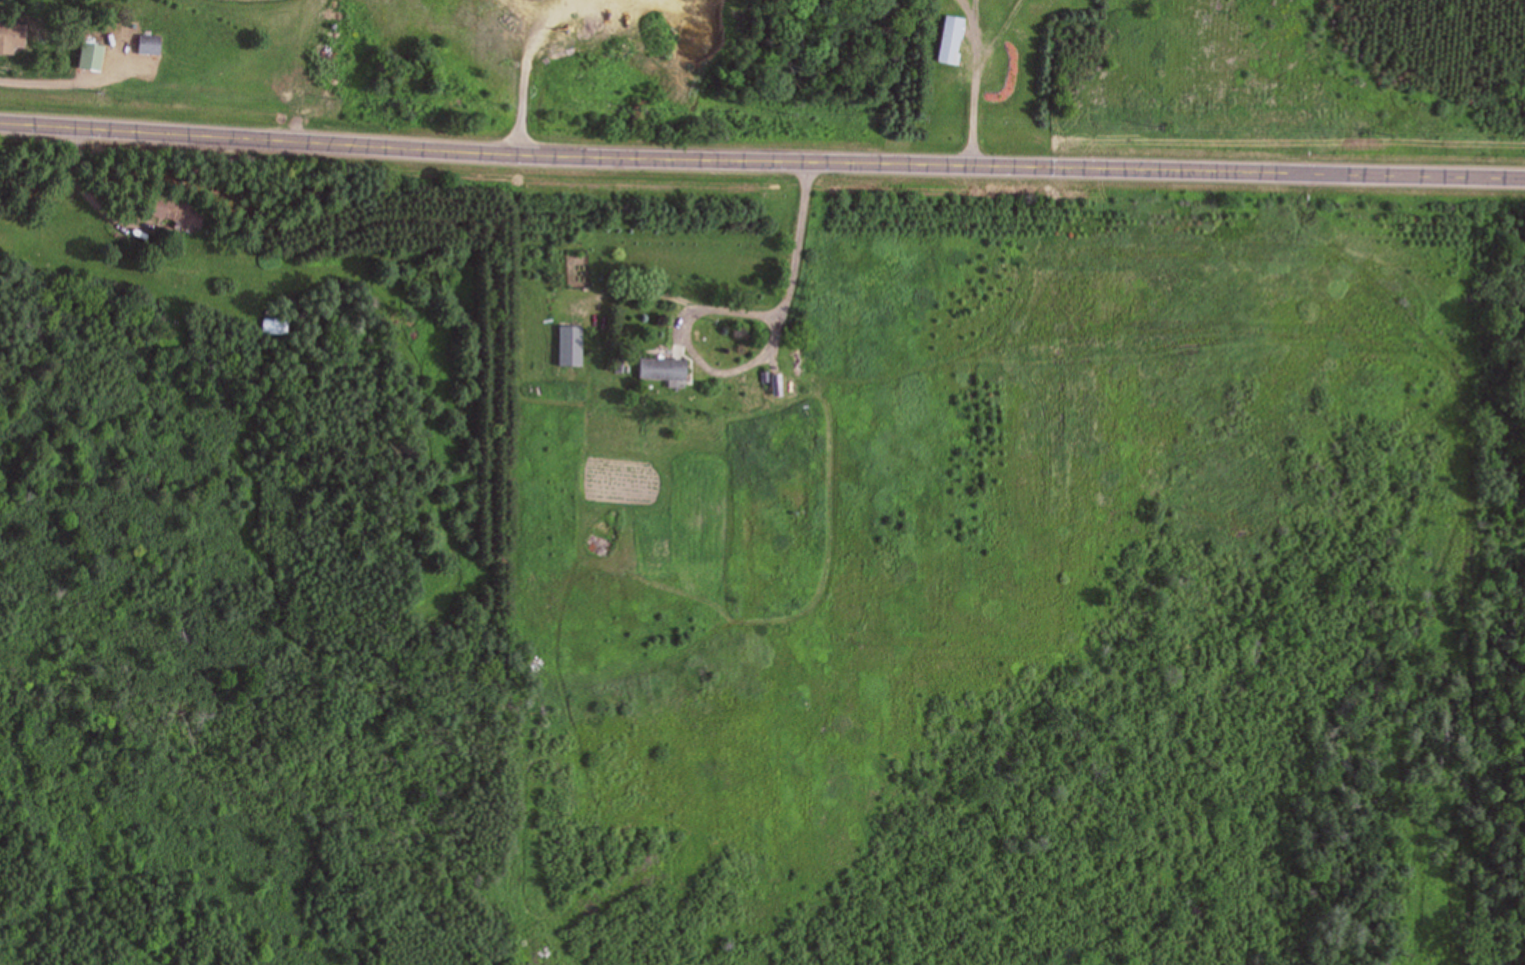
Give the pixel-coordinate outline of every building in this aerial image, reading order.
[(943,62),(964,64),(970,16),(949,14),(943,62)] [(17,54),(17,46),(28,46),(28,22),(0,21),(0,53),(17,54)] [(164,34),(141,34),(141,53),(164,53),(164,34)] [(83,68),(106,69),(108,43),(84,42),(83,68)] [(162,196),(158,216),(198,225),(202,205),(162,196)] [(287,318),(264,318),(264,333),(287,333),(287,318)] [(586,326),(562,326),(562,366),(586,366),(586,326)] [(644,381),(694,381),(694,359),(645,358),(644,381)]
